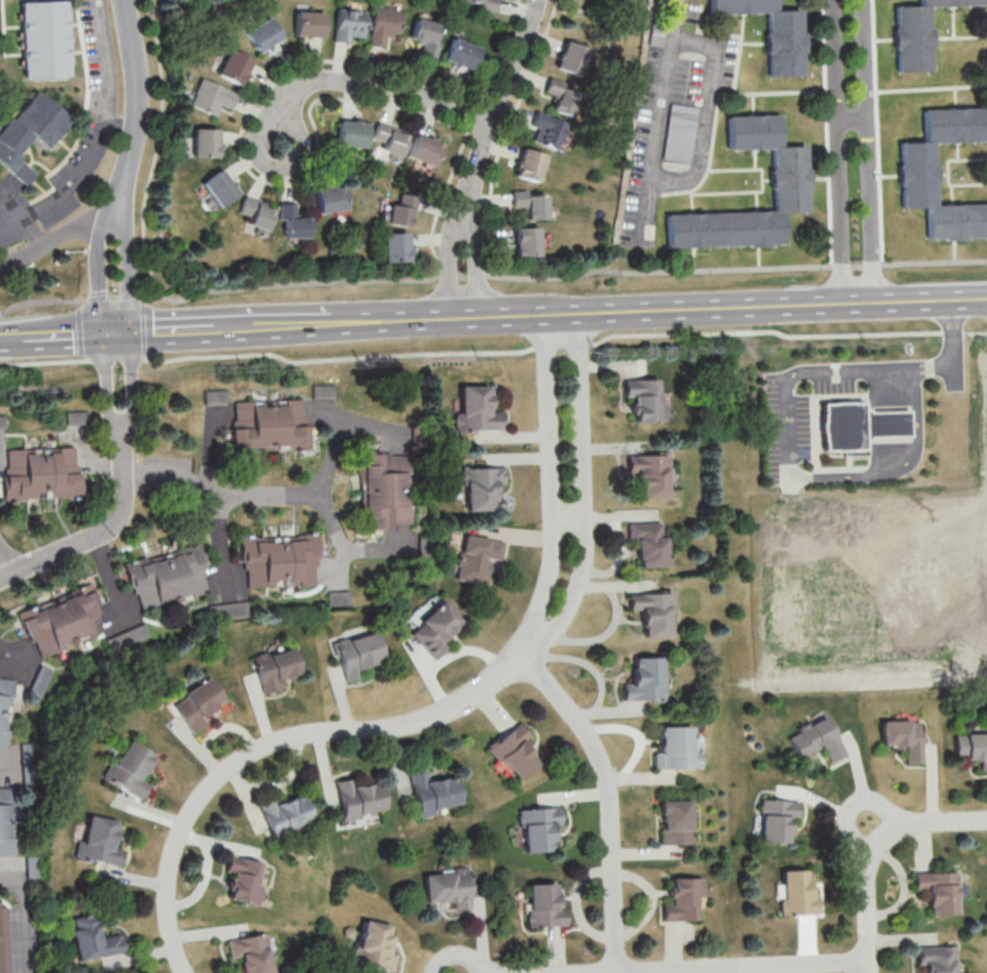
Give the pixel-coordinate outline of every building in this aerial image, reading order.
[(497,12),(500,0),(466,0),(465,6),(497,12)] [(771,12),(771,0),(703,0),(704,16),(762,15),(763,78),(799,78),(798,12),(771,12)] [(914,7),(890,8),(891,74),(927,73),(926,8),(982,6),(982,0),(914,0),(914,7)] [(72,79),(70,3),(24,4),(26,80),(72,79)] [(402,36),(405,12),(376,8),(371,47),(387,49),(389,34),(402,36)] [(352,44),(353,38),(367,40),(369,13),(339,10),(336,42),(352,44)] [(328,38),(328,13),(297,13),(297,38),(328,38)] [(260,53),(285,40),(274,18),(249,31),(260,53)] [(438,58),(443,25),(416,21),(414,41),(424,43),(423,56),(438,58)] [(446,60),(476,72),(485,49),(455,38),(446,60)] [(584,78),(593,50),(568,42),(559,70),(584,78)] [(243,87),(255,62),(233,50),(220,76),(243,87)] [(191,106),(217,118),(222,106),(233,110),(240,96),(203,80),(191,106)] [(554,112),(574,119),(584,91),(551,80),(546,93),(559,98),(554,112)] [(36,91),(0,138),(0,163),(30,186),(39,174),(19,159),(35,138),(51,150),(74,120),(36,91)] [(986,238),(986,205),(931,206),(929,144),(979,143),(978,110),(918,111),(918,144),(894,144),(896,209),(921,209),(922,240),(986,238)] [(570,124),(537,113),(533,128),(537,130),(533,143),(561,151),(570,124)] [(669,249),(781,246),(780,213),(804,213),(802,148),(775,148),(774,117),(721,118),(722,151),(766,150),(768,213),(669,215),(669,249)] [(339,146),(368,149),(371,125),(341,122),(339,146)] [(402,158),(412,137),(381,123),(373,140),(387,146),(385,150),(402,158)] [(221,160),(221,130),(196,130),(196,160),(221,160)] [(438,167),(444,143),(416,136),(410,160),(438,167)] [(690,163),(690,137),(666,137),(666,163),(690,163)] [(541,184),(549,157),(525,150),(517,177),(541,184)] [(225,209),(242,192),(222,170),(204,187),(225,209)] [(347,187),(317,190),(320,214),(350,211),(347,187)] [(529,221),(550,220),(550,196),(529,196),(529,192),(513,192),(513,208),(529,208),(529,221)] [(391,225),(413,228),(418,197),(396,194),(391,225)] [(251,227),(270,232),(276,208),(244,200),(240,215),(253,218),(251,227)] [(312,239),(312,218),(297,218),(297,205),(281,205),(281,221),(287,221),(287,239),(312,239)] [(542,258),(542,228),(517,228),(517,258),(542,258)] [(386,263),(411,263),(411,234),(386,234),(386,263)] [(626,379),(627,398),(635,398),(636,422),(669,420),(668,402),(662,403),(661,378),(626,379)] [(463,412),(456,412),(456,430),(504,430),(504,411),(494,411),(493,385),(462,385),(463,412)] [(234,451),(311,450),(311,424),(305,424),(304,400),(230,402),(230,391),(207,392),(207,415),(233,415),(234,451)] [(868,436),(912,435),(911,409),(867,410),(867,400),(825,401),(826,450),(868,449),(868,436)] [(78,421),(86,421),(86,413),(68,413),(68,424),(78,424),(78,421)] [(6,449),(6,499),(80,499),(80,449),(6,449)] [(358,452),(358,528),(411,528),(411,452),(358,452)] [(628,497),(670,497),(670,454),(628,454),(628,497)] [(466,511),(504,510),(504,467),(466,467),(466,511)] [(632,523),(632,566),(668,566),(668,523),(632,523)] [(243,538),(246,592),(320,587),(317,534),(243,538)] [(457,580),(487,585),(492,559),(502,561),(505,541),(465,534),(457,580)] [(141,611),(213,591),(200,543),(128,563),(141,611)] [(22,610),(38,657),(109,633),(93,586),(22,610)] [(674,636),(674,593),(631,594),(631,616),(645,616),(645,637),(674,636)] [(437,659),(449,647),(444,642),(464,622),(444,601),(411,634),(437,659)] [(337,641),(344,681),(363,678),(361,666),(386,661),(381,633),(337,641)] [(284,689),(282,678),(303,673),(297,647),(256,656),(264,693),(284,689)] [(665,657),(635,657),(635,683),(625,683),(625,700),(665,700),(665,657)] [(10,749),(14,674),(0,674),(0,748),(10,749)] [(228,699),(211,676),(174,703),(197,735),(210,725),(203,717),(228,699)] [(790,733),(800,757),(824,747),(831,762),(847,755),(830,715),(790,733)] [(906,763),(924,762),(922,718),(882,720),(883,746),(905,745),(906,763)] [(491,745),(518,781),(545,761),(519,725),(491,745)] [(663,726),(663,751),(655,751),(655,768),(704,768),(703,734),(695,734),(695,725),(663,726)] [(957,758),(981,758),(981,771),(986,771),(986,733),(957,733),(957,758)] [(144,798),(151,785),(143,780),(157,753),(128,738),(107,778),(144,798)] [(428,780),(427,771),(412,772),(417,809),(463,804),(460,776),(428,780)] [(338,780),(344,819),(389,812),(384,782),(355,786),(353,778),(338,780)] [(0,783),(0,860),(16,860),(16,783),(0,783)] [(261,805),(275,837),(316,820),(305,792),(277,804),(275,799),(261,805)] [(694,800),(663,800),(663,844),(694,844),(694,800)] [(762,841),(796,841),(796,800),(762,800),(762,841)] [(523,852),(561,851),(559,807),(522,809),(523,852)] [(123,865),(125,850),(117,848),(121,820),(91,816),(88,842),(79,841),(77,859),(123,865)] [(231,899),(261,904),(267,862),(230,856),(227,874),(235,875),(231,899)] [(426,873),(428,903),(451,902),(452,910),(473,909),(470,870),(426,873)] [(817,914),(816,870),(783,871),(784,915),(817,914)] [(959,914),(959,872),(916,872),(915,890),(931,890),(931,913),(959,914)] [(702,920),(702,878),(668,878),(668,920),(702,920)] [(531,927),(569,926),(568,909),(560,909),(559,883),(529,884),(531,927)] [(9,905),(1,906),(0,897),(0,972),(10,972),(9,905)] [(126,952),(123,933),(103,937),(99,914),(73,919),(80,960),(126,952)] [(393,923),(360,922),(358,967),(396,968),(396,955),(392,955),(393,923)] [(267,934),(229,940),(232,958),(243,957),(246,972),(274,972),(267,934)] [(957,946),(918,946),(918,966),(930,966),(930,972),(958,972),(957,946)]
